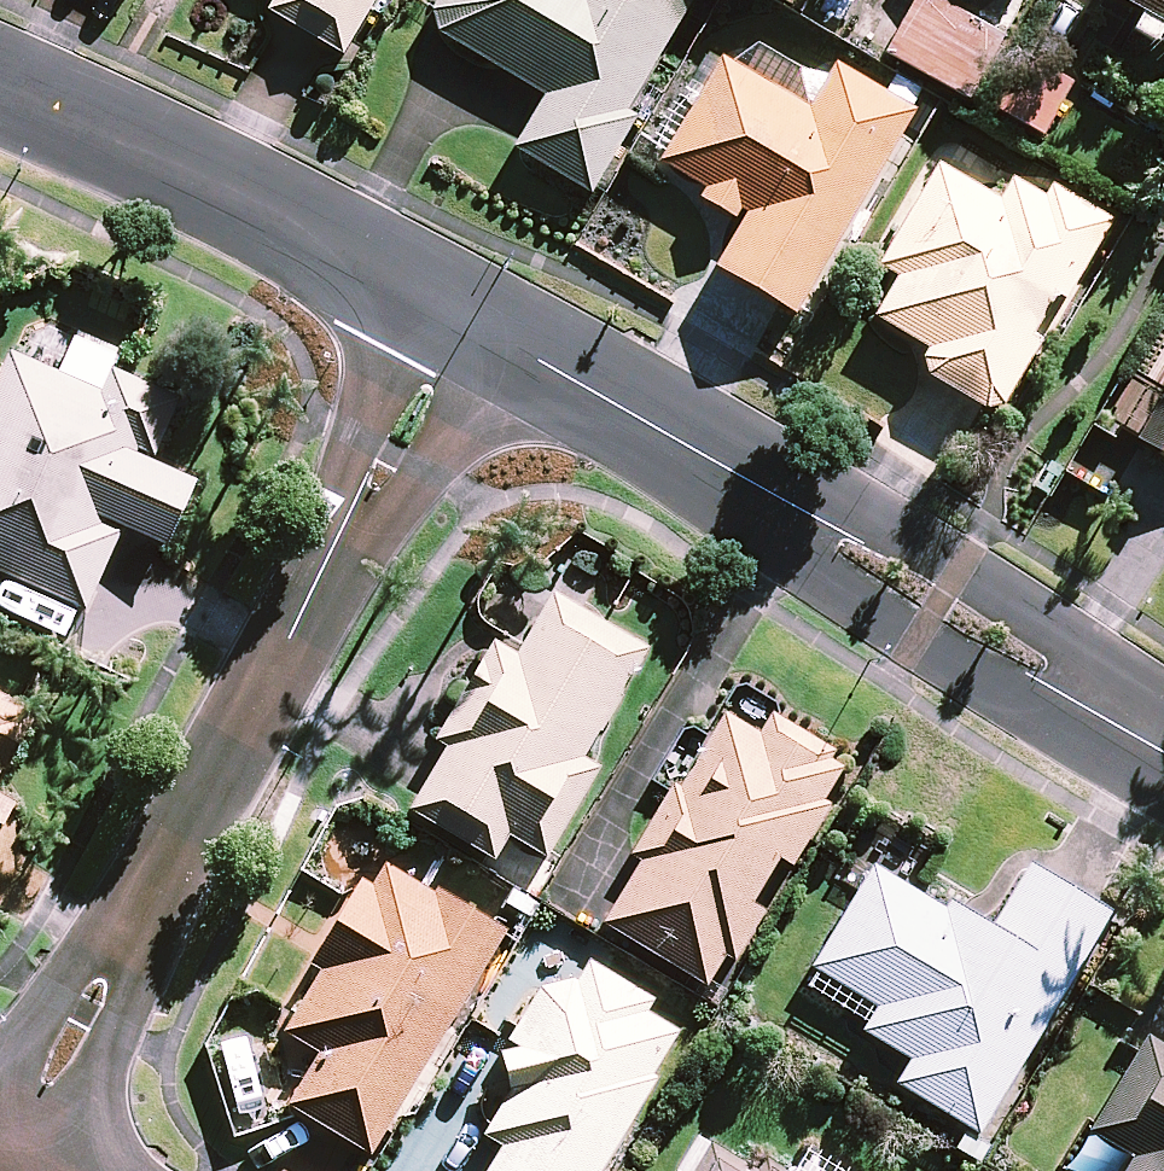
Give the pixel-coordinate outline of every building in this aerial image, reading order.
[(268,11),(342,55),(375,0),(275,0),(268,11)] [(428,27),(546,95),(515,149),(588,191),(634,112),(627,108),(689,0),(443,0),(428,27)] [(936,0),(915,0),(886,54),(960,93),(993,30),(936,0)] [(1140,14),(1131,31),(1156,46),(1163,32),(1163,0),(1114,0),(1140,14)] [(660,162),(703,188),(695,201),(740,228),(716,267),(795,314),(915,114),(834,66),(807,112),(721,61),(660,162)] [(1069,90),(1017,61),(991,108),(1043,136),(1069,90)] [(1046,199),(947,144),(880,264),(899,274),(875,317),(932,349),(921,370),(996,412),(1045,324),(1052,328),(1111,222),(1052,189),(1046,199)] [(10,354),(0,376),(0,571),(84,609),(121,525),(165,545),(195,479),(151,459),(177,400),(82,358),(72,382),(10,354)] [(1136,439),(1163,456),(1163,392),(1136,439)] [(645,649),(551,595),(516,656),(493,643),(437,739),(449,746),(411,812),(492,858),(507,834),(546,857),(597,768),(582,759),(645,649)] [(0,697),(0,774),(32,715),(0,697)] [(623,859),(638,868),(605,924),(715,989),(763,908),(752,901),(779,856),(792,864),(850,764),(768,716),(757,734),(727,717),(684,790),(669,781),(623,859)] [(9,801),(0,797),(0,817),(9,801)] [(505,932),(378,853),(310,963),(323,970),(284,1031),(319,1052),(287,1104),(367,1154),(505,932)] [(1107,915),(1027,867),(986,935),(873,867),(798,992),(860,1029),(911,1060),(896,1084),(977,1132),(1107,915)] [(544,986),(501,1057),(509,1091),(484,1134),(503,1145),(489,1170),(598,1170),(679,1030),(646,1011),(652,1001),(593,967),(584,982),(544,986)] [(1148,1035),(1091,1131),(1134,1157),(1126,1170),(1163,1170),(1163,1044),(1148,1035)] [(715,1149),(701,1170),(751,1170),(715,1149)]
